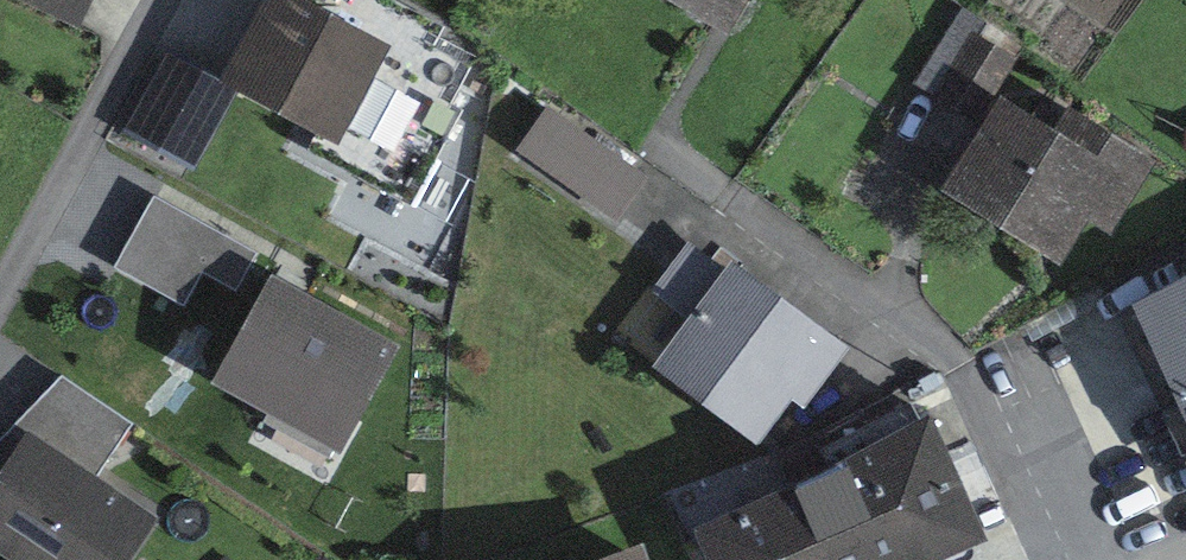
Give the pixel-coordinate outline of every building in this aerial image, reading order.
[(81,30),(95,0),(16,0),(81,30)] [(305,0),(268,0),(225,77),(222,83),(237,91),(314,133),(304,151),(388,196),(415,147),(416,88),(444,32),(386,0),(324,0),(319,8),(305,0)] [(730,33),(749,0),(666,0),(730,33)] [(974,33),(934,97),(977,125),(1017,58),(974,33)] [(225,77),(171,50),(126,133),(194,172),(237,91),(222,83),(225,77)] [(1055,132),(1000,97),(941,193),(1061,267),(1089,221),(1113,236),(1159,161),(1069,108),(1055,132)] [(614,221),(647,176),(548,105),(516,152),(614,221)] [(259,254),(155,196),(115,270),(185,307),(203,274),(237,292),(259,254)] [(851,350),(733,261),(726,270),(691,245),(655,292),(690,320),(654,371),(757,448),(794,402),(806,411),(851,350)] [(402,348),(275,274),(211,387),(343,456),(402,348)] [(10,559),(135,559),(160,521),(99,476),(133,424),(64,376),(0,440),(0,554),(10,559)] [(989,542),(930,417),(844,464),(693,531),(707,559),(948,559),(971,549),(989,542)] [(606,559),(648,559),(643,547),(606,559)] [(948,559),(971,559),(976,558),(971,549),(948,559)]
